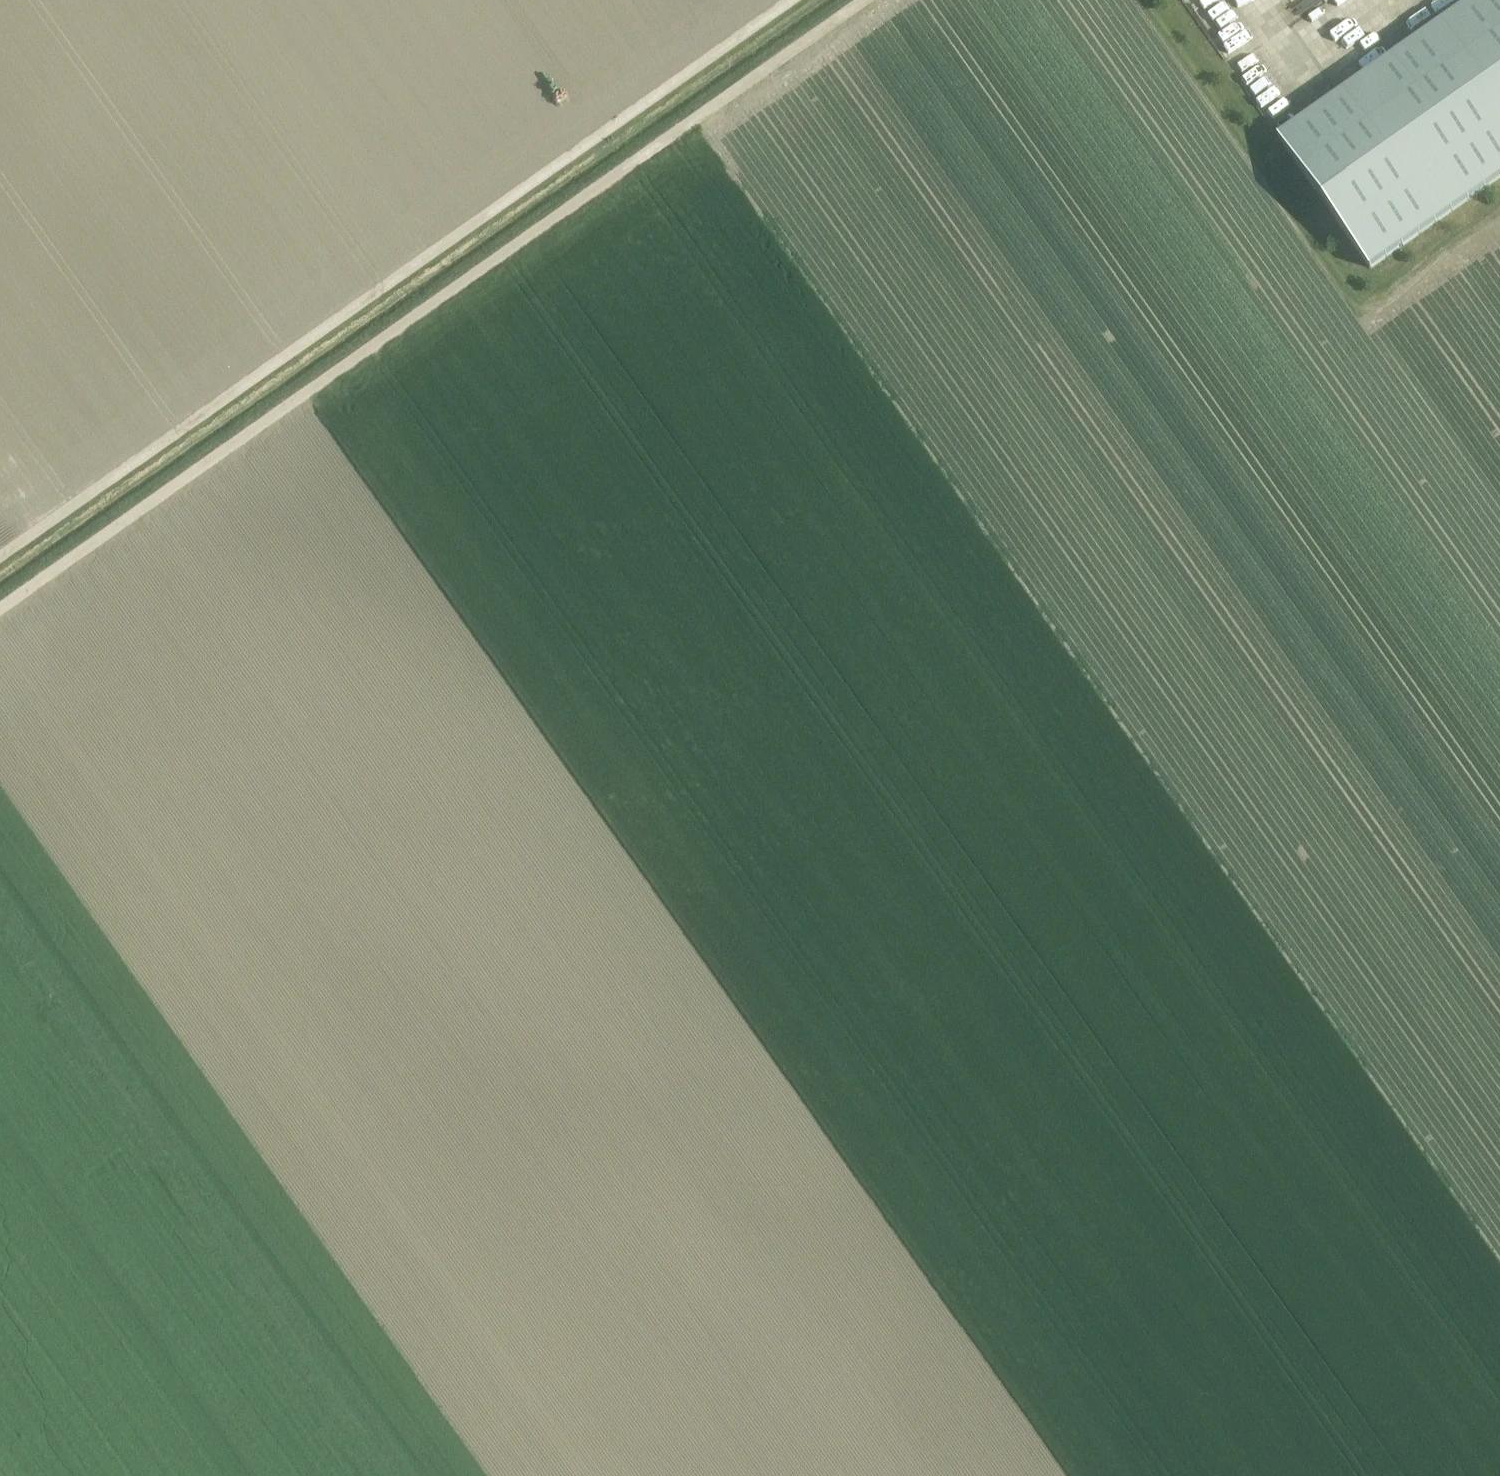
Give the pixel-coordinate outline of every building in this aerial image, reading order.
[(1499,178),(1499,0),(1475,0),(1279,138),(1371,268),(1499,178)]
